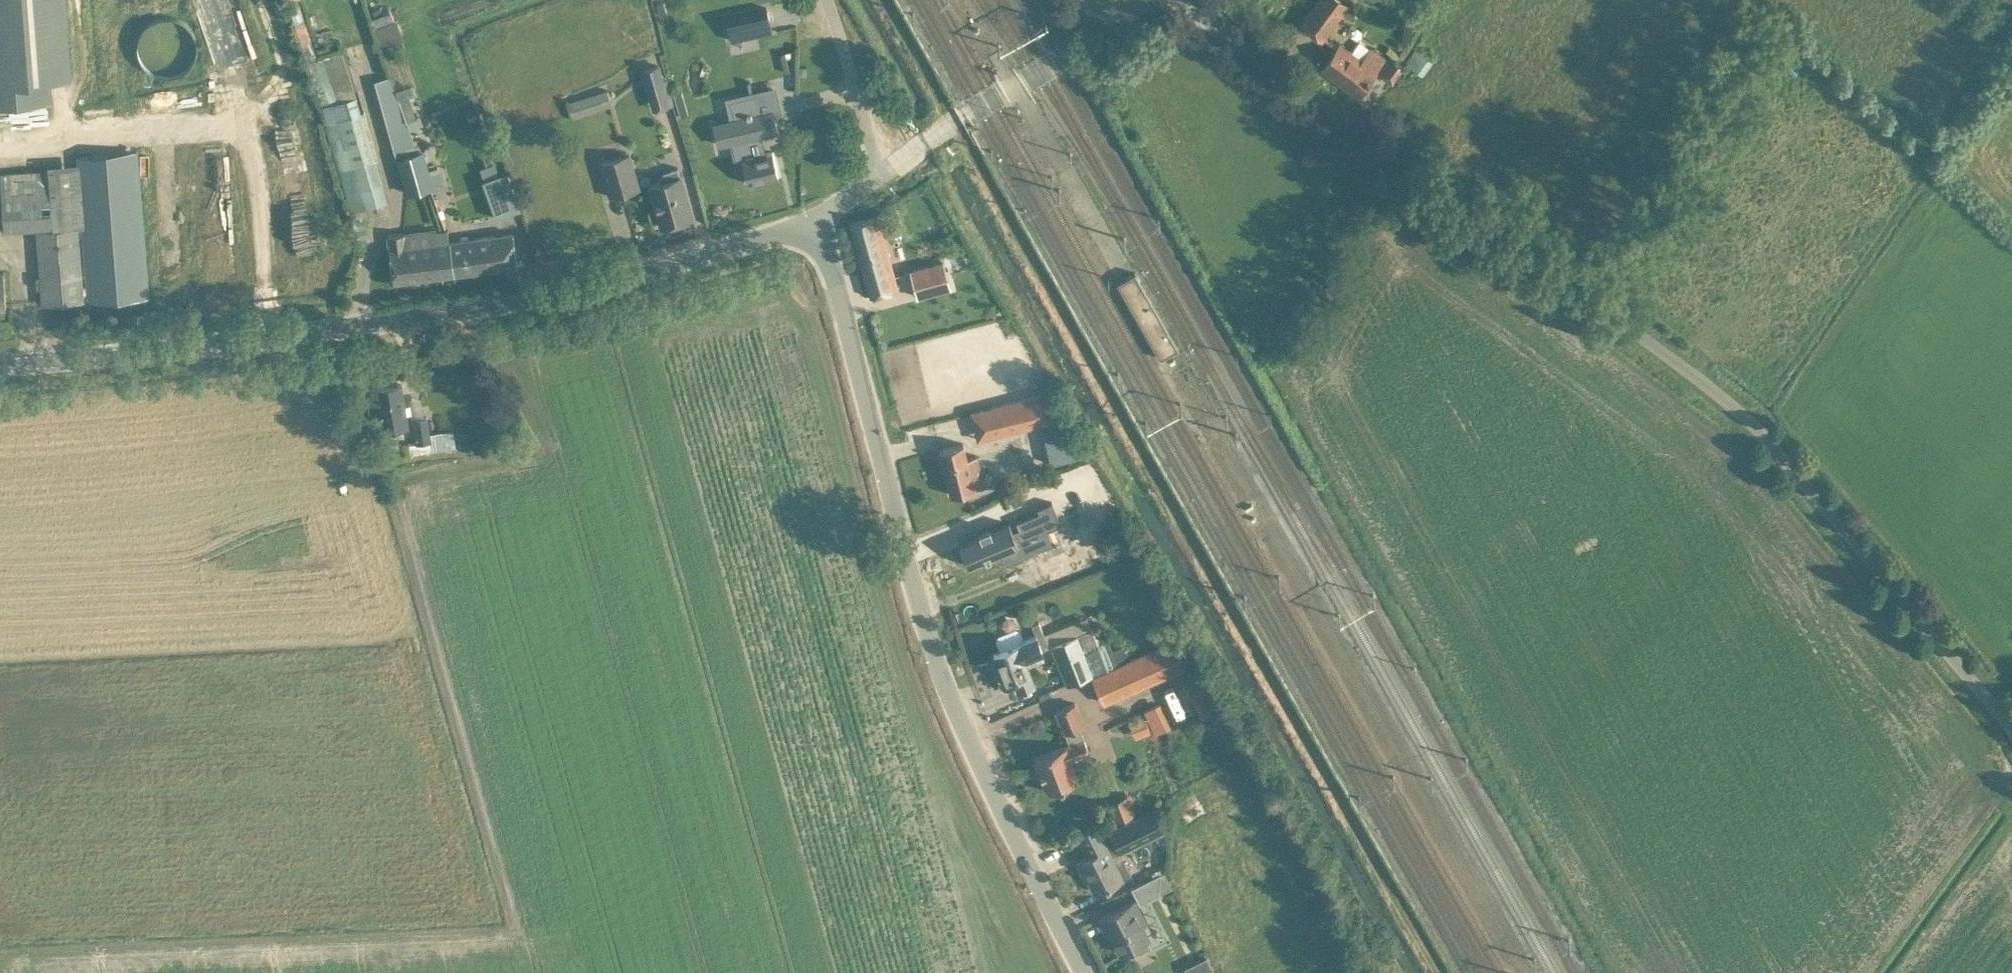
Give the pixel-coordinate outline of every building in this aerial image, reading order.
[(48,98),(46,78),(67,76),(60,0),(0,0),(0,102),(48,98)] [(1301,22),(1322,38),(1348,4),(1343,0),(1318,0),(1301,22)] [(2011,11),(2011,0),(2000,0),(2011,11)] [(663,1),(658,3),(660,14),(666,13),(663,1)] [(767,6),(726,15),(731,39),(772,30),(767,6)] [(382,41),(402,34),(392,8),(373,15),(382,41)] [(143,22),(149,71),(184,67),(179,18),(143,22)] [(1337,49),(1323,68),(1358,94),(1370,78),(1387,55),(1374,46),(1372,48),(1360,39),(1352,49),(1342,42),(1339,46),(1337,49)] [(1423,74),(1433,58),(1416,47),(1406,62),(1423,74)] [(791,67),(786,48),(780,49),(785,68),(791,67)] [(318,57),(309,60),(328,121),(341,168),(352,209),(365,206),(354,164),(375,158),(378,157),(365,110),(360,111),(359,108),(341,50),(318,57)] [(644,68),(648,84),(651,92),(665,88),(658,64),(644,68)] [(419,150),(391,75),(377,79),(407,191),(432,184),(423,149),(419,150)] [(570,100),(574,115),(613,103),(609,88),(570,100)] [(682,116),(688,114),(681,89),(675,90),(682,116)] [(751,94),(730,99),(734,117),(738,138),(731,140),(731,141),(739,174),(746,173),(748,182),(779,175),(773,150),(766,152),(761,134),(779,130),(776,118),(774,108),(757,112),(757,110),(754,93),(751,94)] [(611,195),(640,187),(630,152),(601,160),(611,195)] [(78,226),(54,228),(37,229),(43,303),(148,294),(137,153),(79,158),(89,274),(82,275),(78,226)] [(486,164),(481,166),(485,177),(490,176),(499,172),(500,172),(496,160),(495,161),(486,164)] [(439,165),(428,167),(433,184),(443,181),(439,165)] [(662,180),(650,184),(662,224),(692,216),(678,166),(663,170),(660,175),(662,180)] [(521,207),(507,169),(500,172),(499,172),(490,176),(485,177),(482,178),(496,216),(521,207)] [(54,224),(49,170),(1,174),(5,228),(54,224)] [(383,205),(381,203),(378,202),(376,203),(374,205),(374,208),(375,211),(377,212),(380,212),(383,210),(384,208),(383,205)] [(903,225),(898,209),(886,212),(891,228),(903,225)] [(878,215),(850,223),(870,294),(898,286),(878,215)] [(450,240),(449,240),(448,228),(436,230),(437,241),(409,245),(407,231),(388,233),(394,280),(454,272),(450,240)] [(450,240),(454,272),(518,264),(514,231),(450,240)] [(942,260),(912,269),(919,296),(950,287),(942,260)] [(1179,347),(1135,271),(1118,281),(1161,357),(1179,347)] [(409,426),(405,402),(402,383),(370,387),(372,402),(380,401),(384,430),(409,426)] [(999,433),(1048,420),(1041,393),(992,406),(999,433)] [(454,428),(430,432),(427,416),(413,418),(417,442),(405,444),(407,454),(457,446),(454,428)] [(1049,426),(1042,428),(1046,445),(1071,439),(1067,422),(1049,426)] [(388,453),(384,430),(376,431),(380,455),(388,453)] [(985,485),(977,454),(967,457),(964,442),(940,448),(952,493),(985,485)] [(980,533),(960,542),(960,543),(961,543),(969,563),(968,563),(969,564),(986,557),(987,559),(992,556),(991,555),(1001,551),(1003,550),(1007,560),(1023,554),(1019,543),(1026,540),(1025,538),(1048,528),(1062,522),(1052,500),(1038,506),(1039,510),(1017,520),(1021,530),(1014,533),(1010,521),(991,529),(990,526),(979,531),(980,533)] [(1036,634),(1025,639),(1021,629),(1016,627),(999,634),(997,639),(1001,648),(994,651),(999,666),(996,669),(1003,687),(1008,688),(1012,687),(1012,689),(1034,680),(1024,656),(1049,646),(1039,620),(1032,623),(1036,634)] [(1107,667),(1108,669),(1129,660),(1123,647),(1113,651),(1108,640),(1098,643),(1092,628),(1052,644),(1068,683),(1093,673),(1107,667)] [(1093,675),(1104,702),(1196,662),(1185,636),(1129,660),(1108,669),(1093,675)] [(1200,678),(1185,685),(1198,713),(1213,706),(1200,678)] [(1056,709),(1070,743),(1035,757),(1048,790),(1091,774),(1082,752),(1089,749),(1080,725),(1084,723),(1075,702),(1056,709)] [(1153,732),(1165,727),(1155,705),(1144,710),(1153,732)] [(1095,891),(1122,877),(1110,853),(1119,848),(1120,851),(1164,829),(1154,807),(1118,825),(1113,815),(1078,832),(1089,854),(1077,860),(1082,870),(1085,869),(1095,891)] [(1161,871),(1132,886),(1140,902),(1159,892),(1172,885),(1165,869),(1161,871)] [(1134,900),(1099,917),(1106,931),(1107,933),(1110,931),(1120,951),(1131,946),(1135,953),(1150,945),(1147,938),(1149,937),(1142,924),(1145,922),(1134,900)] [(1199,959),(1206,972),(1211,972),(1215,971),(1207,955),(1199,959)]
